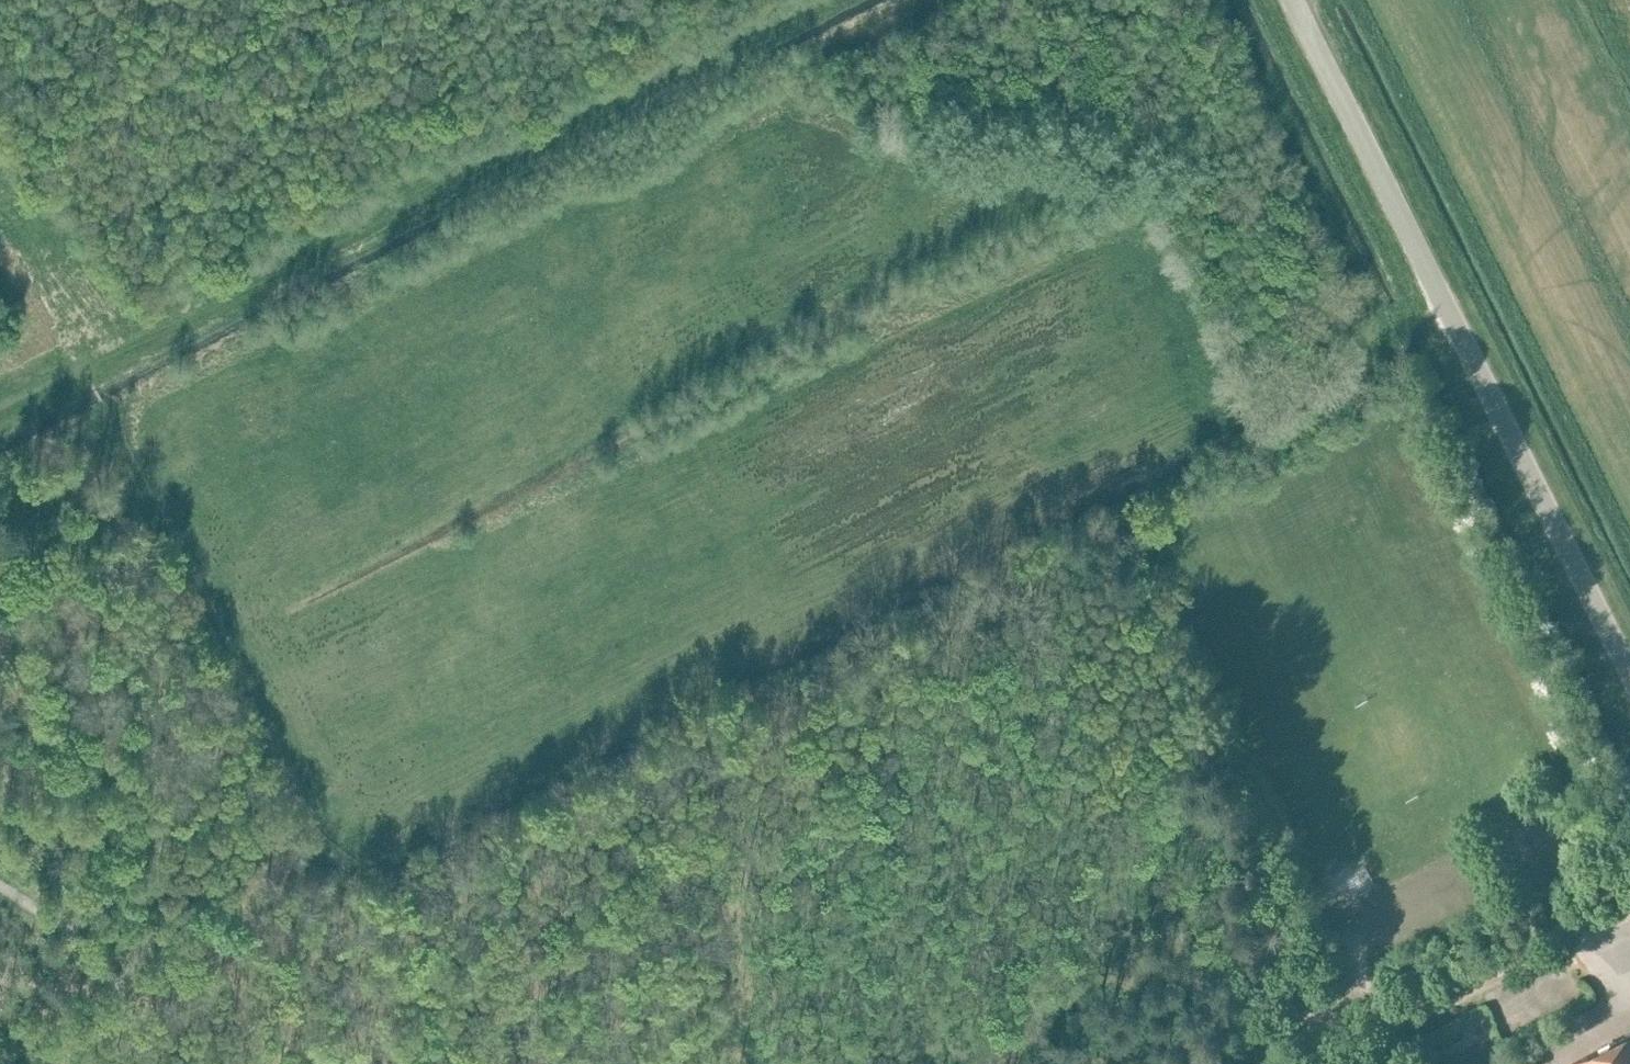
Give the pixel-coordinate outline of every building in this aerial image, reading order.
[(1361,925),(1369,937),(1380,929),(1372,917),(1361,925)] [(1570,1063),(1629,1063),(1629,1033),(1570,1063)]
